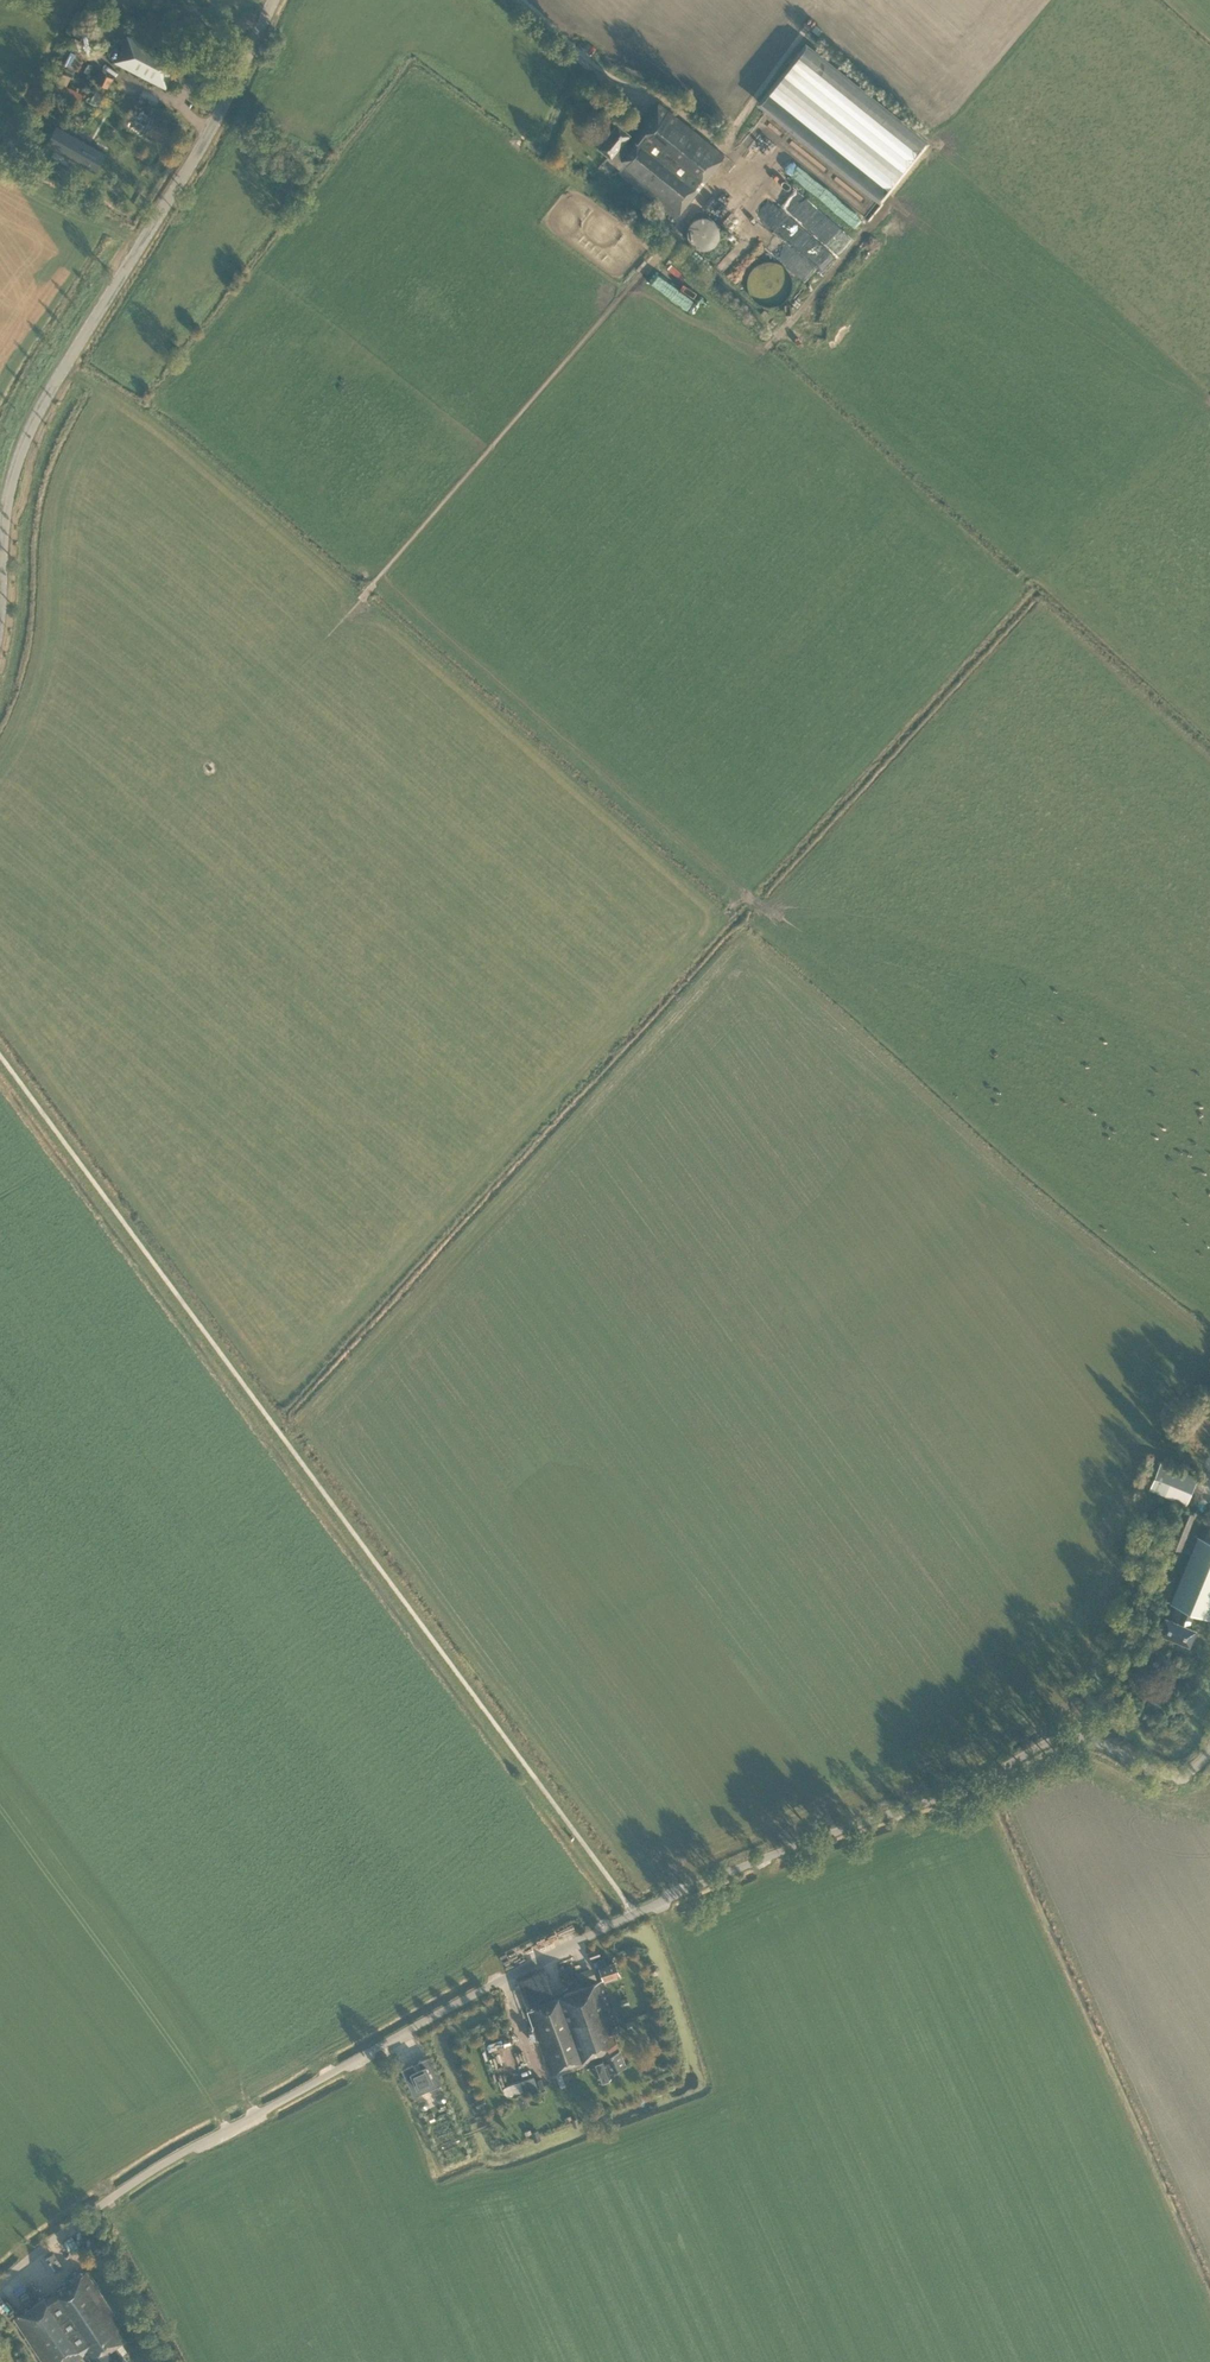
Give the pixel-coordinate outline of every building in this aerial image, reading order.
[(123,38),(116,35),(108,52),(115,55),(123,38)] [(133,68),(144,44),(127,36),(116,60),(133,68)] [(85,42),(75,37),(71,43),(82,49),(85,42)] [(73,73),(83,56),(72,50),(63,67),(73,73)] [(881,202),(927,147),(810,50),(764,105),(881,202)] [(43,90),(77,105),(83,93),(66,85),(71,76),(54,68),(43,90)] [(111,77),(102,73),(97,83),(106,87),(111,77)] [(724,154),(659,102),(640,126),(639,125),(628,139),(625,136),(628,132),(616,122),(597,146),(607,154),(605,156),(619,167),(617,170),(674,216),(724,154)] [(643,111),(636,105),(625,118),(632,124),(643,111)] [(139,115),(132,112),(126,126),(139,133),(141,130),(168,143),(177,124),(157,114),(156,117),(141,110),(139,115)] [(56,124),(45,144),(95,172),(106,153),(56,124)] [(44,163),(49,153),(42,149),(37,159),(44,163)] [(777,232),(816,266),(831,249),(793,215),(777,232)] [(715,249),(722,224),(696,217),(689,243),(715,249)] [(793,276),(764,258),(749,283),(757,288),(754,293),(776,305),(793,276)] [(1187,1504),(1199,1475),(1175,1465),(1163,1493),(1178,1499),(1178,1501),(1184,1503),(1187,1504)] [(1170,1544),(1185,1550),(1199,1514),(1185,1508),(1170,1544)] [(1198,1534),(1170,1602),(1184,1608),(1195,1612),(1209,1618),(1209,1539),(1198,1534)] [(1179,1621),(1166,1616),(1160,1631),(1190,1644),(1196,1629),(1189,1626),(1195,1612),(1184,1608),(1179,1621)] [(598,1956),(595,1949),(588,1951),(591,1958),(598,1956)] [(603,1957),(596,1959),(599,1967),(606,1965),(603,1957)] [(619,1973),(615,1962),(606,1965),(599,1967),(603,1979),(619,1973)] [(649,1971),(653,1973),(657,1972),(659,1968),(658,1963),(653,1962),(649,1963),(648,1967),(649,1971)] [(600,1980),(526,2007),(551,2075),(591,2059),(599,2079),(600,2078),(603,2080),(608,2078),(609,2075),(610,2074),(608,2070),(625,2064),(615,2035),(619,2033),(600,1980)] [(428,2057),(402,2069),(414,2095),(440,2083),(428,2057)] [(533,2075),(520,2080),(523,2088),(523,2090),(530,2088),(537,2085),(533,2075)] [(523,2096),(517,2098),(520,2107),(526,2105),(523,2096)] [(485,2103),(482,2097),(473,2102),(477,2108),(485,2103)] [(537,2133),(531,2135),(534,2142),(540,2140),(537,2133)] [(107,2248),(95,2252),(101,2269),(113,2264),(107,2248)] [(114,2346),(124,2339),(122,2335),(124,2333),(126,2332),(123,2326),(86,2271),(13,2317),(40,2357),(43,2361),(71,2361),(81,2355),(83,2354),(84,2355),(85,2358),(89,2355),(91,2358),(94,2361),(128,2361),(122,2353),(119,2354),(114,2346)]
